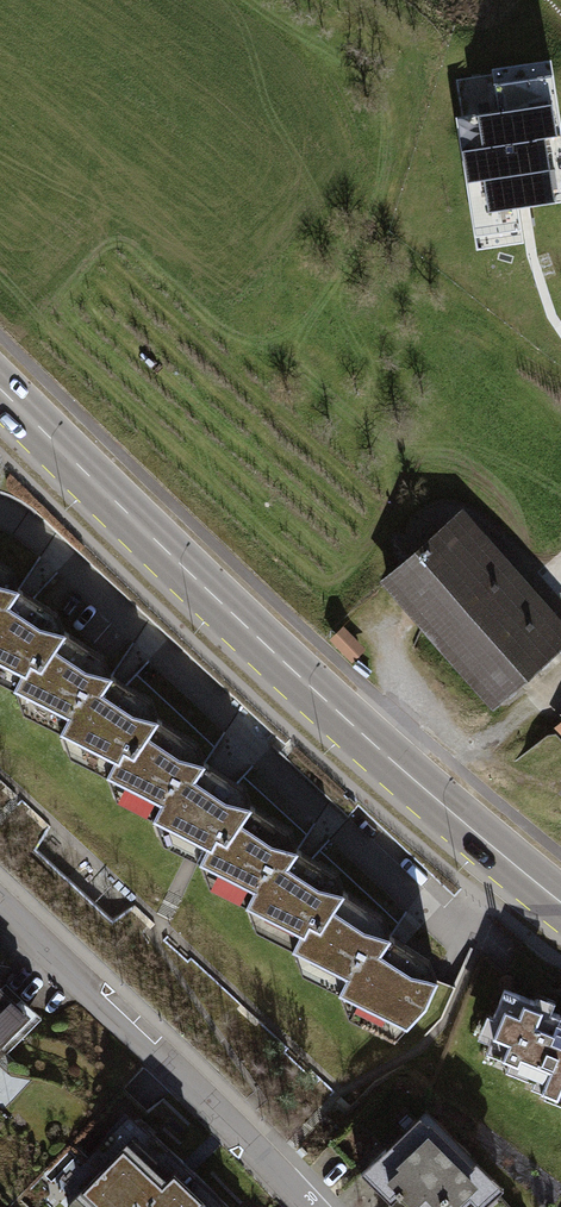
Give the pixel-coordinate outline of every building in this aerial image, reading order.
[(501,120),(467,208),(520,228),(528,207),(560,219),(560,143),(501,120)] [(466,508),(381,582),(487,704),(560,640),(560,617),(466,508)] [(402,1027),(437,987),(378,958),(387,940),(337,915),(345,900),(285,870),(291,859),(236,832),(244,816),(191,790),(199,773),(145,746),(154,728),(99,700),(108,683),(56,657),(63,643),(7,615),(18,595),(0,586),(0,668),(23,679),(15,695),(65,719),(56,735),(115,764),(106,783),(162,810),(150,824),(207,851),(200,866),(254,892),(247,908),(304,935),(294,956),(342,979),(334,995),(402,1027)] [(44,1023),(0,980),(0,1067),(44,1023)] [(488,1066),(511,1076),(506,1088),(549,1105),(546,1113),(560,1119),(560,1045),(553,1041),(560,1023),(510,1003),(498,1034),(485,1029),(478,1048),(493,1054),(488,1066)] [(63,1206),(211,1206),(136,1133),(63,1206)] [(370,1190),(386,1206),(488,1206),(491,1204),(426,1137),(370,1190)]
